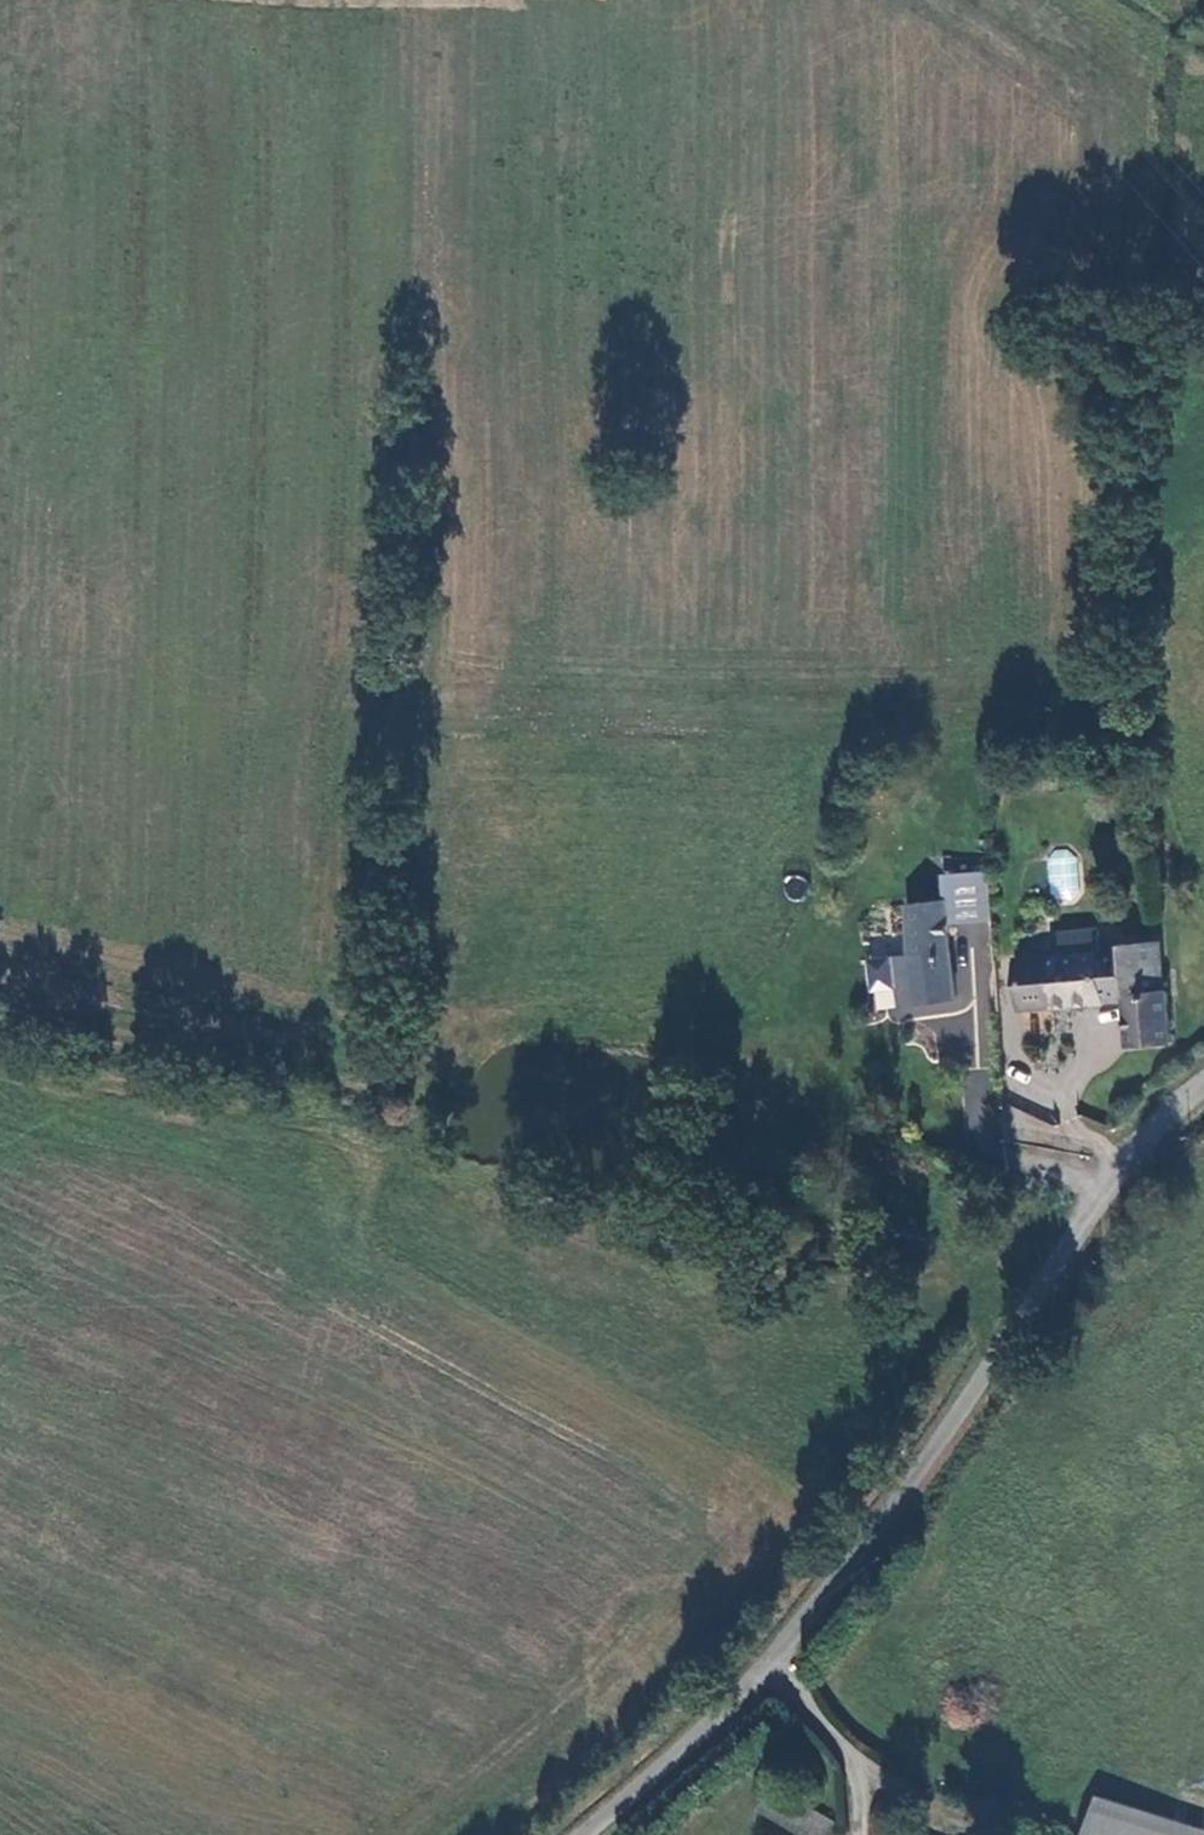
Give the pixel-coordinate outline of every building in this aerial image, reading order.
[(1076,898),(1078,851),(1051,851),(1050,897),(1076,898)] [(946,903),(908,905),(911,955),(896,956),(899,1006),(954,1003),(950,927),(992,925),(989,876),(945,878),(946,903)] [(1060,934),(1061,957),(1012,960),(1016,1010),(1124,1002),(1127,1047),(1170,1044),(1166,993),(1164,993),(1160,944),(1122,946),(1123,951),(1101,953),(1100,931),(1060,934)] [(791,1791),(774,1811),(804,1834),(829,1834),(836,1827),(791,1791)] [(1112,1791),(1098,1834),(1203,1834),(1203,1821),(1112,1791)]
